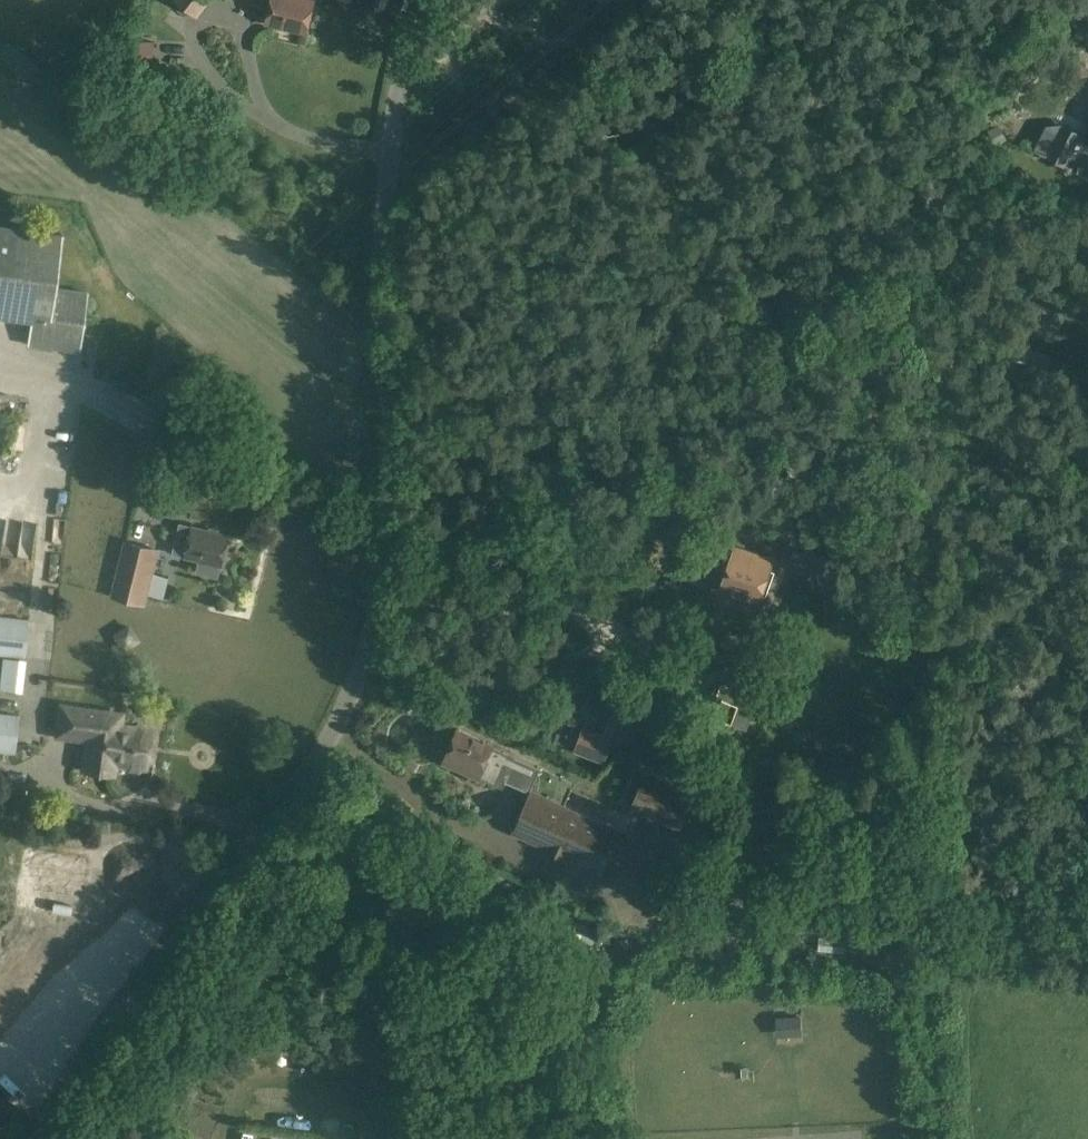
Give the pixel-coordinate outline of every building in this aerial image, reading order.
[(205,0),(180,0),(196,12),(205,0)] [(267,22),(306,32),(313,0),(252,0),(252,2),(271,7),(267,22)] [(1047,125),(1034,148),(1047,155),(1046,156),(1065,165),(1082,134),(1063,125),(1047,125)] [(31,322),(28,345),(79,352),(87,293),(55,289),(62,235),(0,226),(0,318),(31,322)] [(181,524),(176,543),(187,546),(185,556),(199,560),(196,573),(219,578),(222,566),(230,536),(192,527),(181,524)] [(126,542),(113,596),(145,604),(158,550),(126,542)] [(737,547),(723,588),(760,600),(774,560),(737,547)] [(25,657),(29,621),(0,618),(0,654),(25,657)] [(3,658),(0,692),(22,694),(24,660),(3,658)] [(712,694),(705,712),(732,723),(733,722),(747,728),(761,691),(744,685),(740,678),(730,686),(722,683),(716,695),(712,694)] [(62,705),(59,734),(98,738),(95,769),(115,771),(116,759),(130,761),(129,764),(131,766),(141,767),(143,765),(143,762),(147,763),(151,727),(120,724),(121,712),(62,705)] [(583,728),(574,750),(605,762),(614,740),(624,743),(625,741),(633,744),(645,712),(623,705),(620,711),(615,709),(605,736),(583,728)] [(14,754),(18,716),(0,714),(0,753),(14,754)] [(655,718),(644,746),(694,762),(705,735),(655,718)] [(458,732),(444,763),(503,789),(506,783),(528,793),(539,768),(492,747),(458,732)] [(639,777),(636,782),(627,802),(680,826),(691,800),(639,777)] [(765,779),(762,789),(771,792),(774,783),(765,779)] [(531,801),(530,802),(517,832),(602,871),(616,840),(531,801)] [(95,875),(96,852),(41,850),(40,873),(95,875)] [(595,932),(561,914),(555,925),(542,949),(577,967),(595,932)] [(776,1017),(778,1036),(802,1034),(800,1015),(776,1017)] [(186,1084),(168,1103),(205,1138),(224,1120),(186,1084)]
